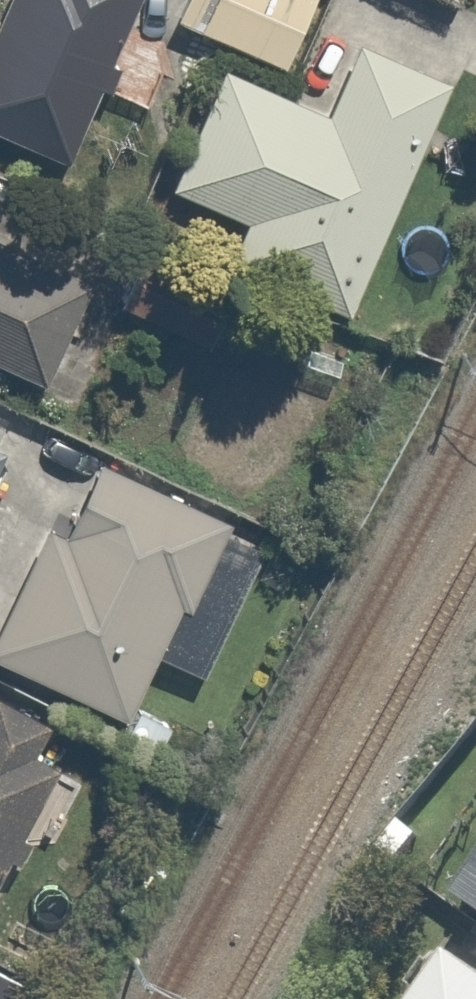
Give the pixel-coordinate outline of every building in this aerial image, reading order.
[(0,2),(0,122),(64,149),(93,78),(141,98),(168,32),(134,18),(141,0),(1,0),(0,2)] [(171,15),(287,64),(315,0),(177,0),(171,15)] [(352,309),(452,77),(351,33),(320,104),(219,59),(165,183),(246,218),(230,256),(352,309)] [(47,377),(93,276),(0,233),(0,355),(47,377)] [(0,608),(0,653),(120,715),(181,598),(190,602),(234,519),(103,451),(66,523),(49,514),(0,608)] [(62,774),(36,760),(52,731),(0,703),(0,888),(62,774)] [(455,893),(475,908),(475,862),(455,893)] [(444,945),(404,998),(475,998),(475,968),(444,945)]
